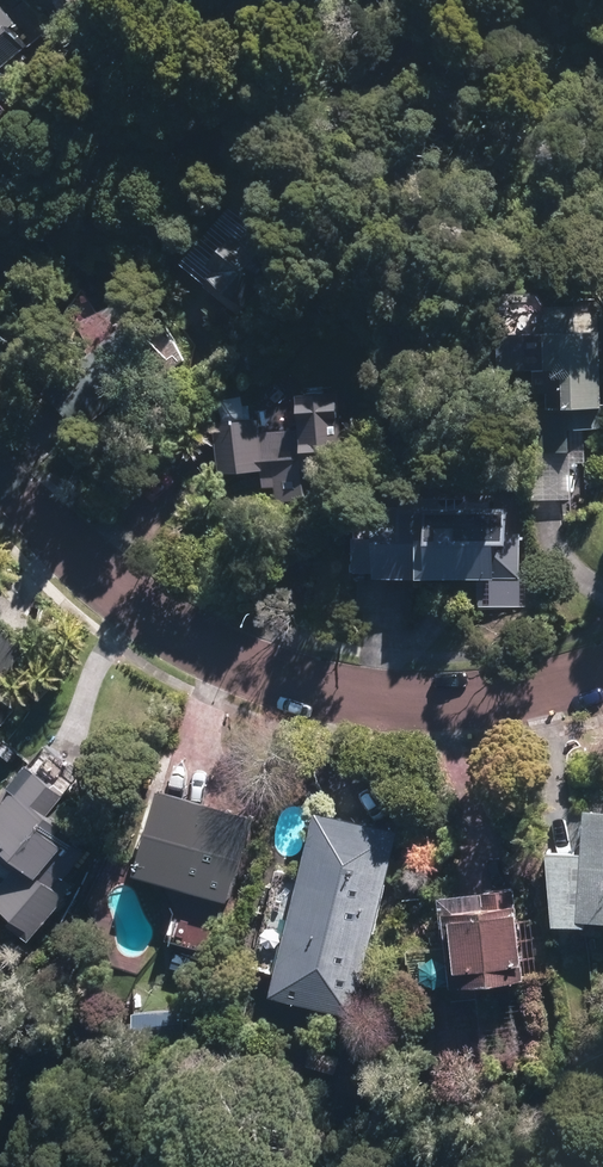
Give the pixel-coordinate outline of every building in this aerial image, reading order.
[(0,9),(0,51),(21,31),(0,9)] [(264,226),(219,277),(252,306),(297,255),(264,226)] [(142,324),(57,389),(84,424),(169,359),(142,324)] [(514,339),(515,366),(543,365),(545,425),(602,423),(602,336),(514,339)] [(341,397),(307,399),(311,467),(345,464),(341,397)] [(257,424),(228,426),(231,473),(260,471),(257,424)] [(498,574),(498,513),(390,512),(389,573),(498,574)] [(0,626),(0,678),(25,647),(0,626)] [(0,698),(0,716),(9,705),(0,698)] [(33,769),(0,809),(0,823),(42,857),(68,826),(41,805),(55,787),(33,769)] [(251,818),(169,794),(147,869),(229,894),(251,818)] [(397,829),(325,811),(282,986),(354,1003),(397,829)] [(585,913),(602,914),(602,812),(595,811),(592,853),(561,851),(556,920),(584,922),(585,913)] [(24,865),(1,892),(21,908),(43,881),(24,865)] [(515,866),(455,870),(462,975),(523,971),(515,866)]
